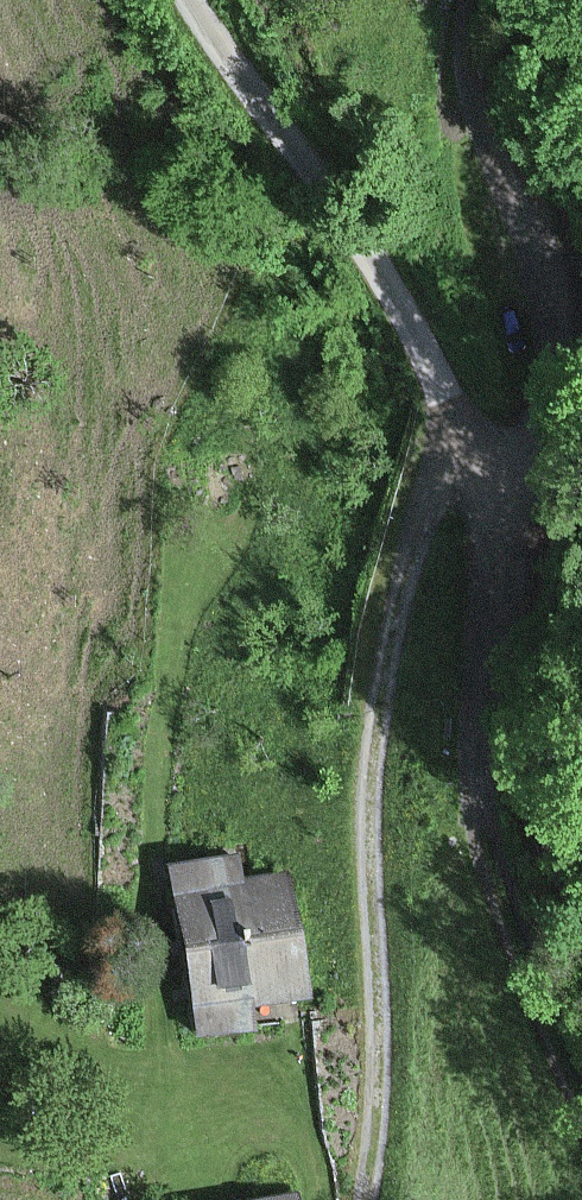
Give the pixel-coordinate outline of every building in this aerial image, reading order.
[(243,856),(174,868),(201,1025),(317,1005),(294,875),(247,883),(243,856)]
